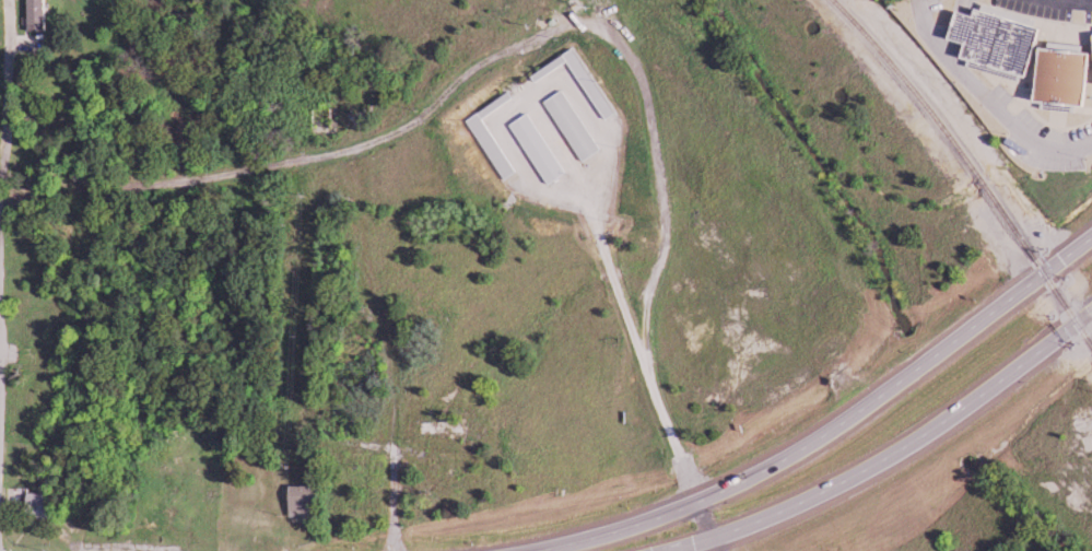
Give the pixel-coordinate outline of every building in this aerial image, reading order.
[(1044,24),(981,7),(979,13),(962,8),(954,37),(966,40),(962,54),(973,57),(971,63),(1029,79),(1044,24)] [(1045,44),(1039,98),(1091,104),(1091,92),(1091,50),(1045,44)]
